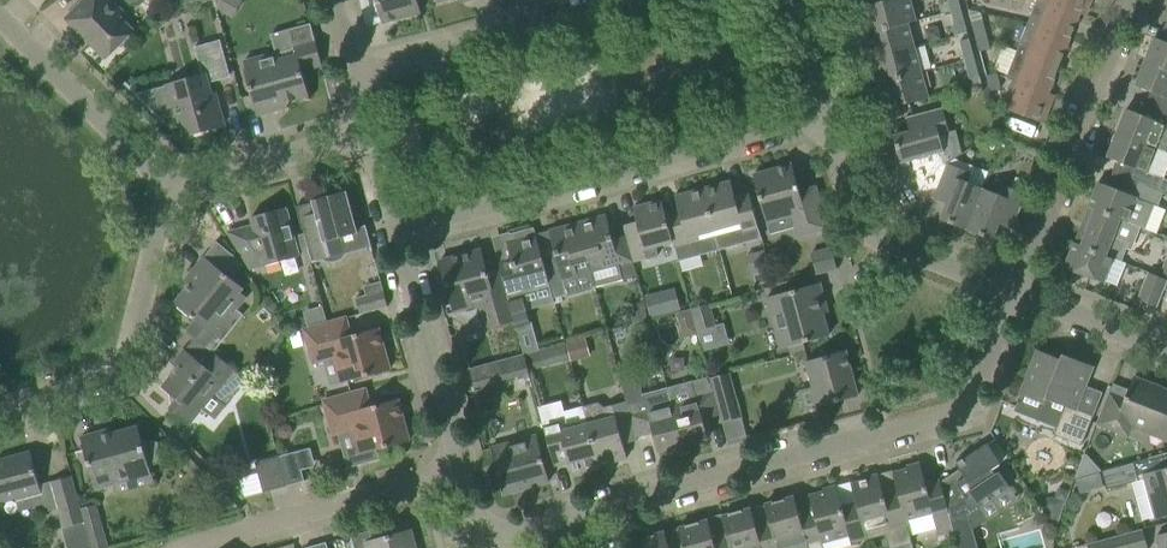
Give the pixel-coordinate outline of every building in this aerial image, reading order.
[(65,18),(106,59),(133,31),(103,0),(83,0),(65,18)] [(216,8),(227,15),(236,0),(214,0),(216,8)] [(417,0),(376,0),(383,23),(421,13),(417,0)] [(873,30),(873,31),(907,22),(907,23),(915,21),(910,0),(886,0),(866,5),(873,30)] [(951,9),(960,7),(958,0),(948,0),(951,9)] [(1027,25),(1069,41),(1079,15),(1043,0),(1036,0),(1027,25)] [(1043,0),(1079,15),(1080,13),(1086,16),(1092,0),(1043,0)] [(951,9),(954,21),(963,19),(960,7),(951,9)] [(972,22),(977,40),(987,37),(982,19),(972,22)] [(868,50),(871,59),(914,47),(907,23),(907,22),(873,31),(873,30),(865,32),(870,50),(868,50)] [(309,96),(302,71),(322,65),(310,23),(271,34),(276,52),(244,61),(246,68),(244,69),(257,115),(278,110),(277,105),(309,96)] [(1027,25),(1016,51),(1058,68),(1069,41),(1027,25)] [(977,40),(980,51),(990,49),(987,37),(977,40)] [(1145,62),(1166,70),(1166,42),(1155,37),(1145,62)] [(960,41),(965,60),(974,58),(969,39),(960,41)] [(164,123),(165,121),(162,118),(178,114),(184,135),(219,126),(213,103),(207,83),(217,81),(216,78),(229,75),(220,40),(194,47),(202,75),(137,93),(134,90),(133,92),(164,123)] [(875,67),(879,84),(921,72),(914,47),(871,59),(873,67),(875,67)] [(1012,80),(1054,96),(1054,95),(1049,93),(1058,68),(1016,51),(1006,78),(1012,80)] [(965,60),(970,78),(979,76),(974,58),(965,60)] [(1145,62),(1135,85),(1166,98),(1166,70),(1145,62)] [(921,72),(879,84),(886,109),(928,98),(921,72)] [(1001,88),(997,73),(986,76),(990,91),(1001,88)] [(1054,96),(1012,80),(1001,107),(1043,123),(1054,96)] [(937,188),(947,163),(939,135),(949,132),(942,107),(913,115),(913,117),(906,118),(910,131),(893,135),(901,164),(923,157),(931,186),(937,188)] [(1117,133),(1166,153),(1166,130),(1164,129),(1166,124),(1126,109),(1117,133)] [(1148,187),(1157,190),(1162,179),(1166,167),(1166,153),(1117,133),(1107,157),(1147,173),(1153,175),(1148,187)] [(947,163),(937,188),(936,191),(937,192),(935,198),(946,203),(940,219),(966,230),(983,188),(967,182),(970,172),(947,163)] [(749,193),(750,197),(756,218),(764,216),(766,224),(792,216),(798,237),(827,228),(815,187),(799,191),(792,164),(753,175),(757,190),(749,193)] [(761,238),(756,218),(750,197),(749,193),(748,191),(734,195),(730,181),(703,188),(719,250),(761,238)] [(1089,207),(1095,209),(1120,218),(1120,219),(1147,229),(1156,205),(1158,206),(1163,193),(1157,190),(1148,187),(1139,183),(1134,196),(1120,190),(1098,182),(1088,207),(1089,207)] [(999,224),(1012,229),(1026,194),(1002,185),(999,194),(983,188),(966,230),(992,240),(999,224)] [(673,241),(678,261),(719,250),(703,188),(675,196),(679,210),(665,214),(673,241)] [(358,233),(347,191),(312,200),(318,225),(304,229),(304,227),(303,227),(312,261),(323,258),(327,260),(332,260),(337,259),(342,256),(345,252),(341,237),(358,233)] [(626,236),(633,262),(657,256),(654,246),(673,241),(665,214),(662,200),(633,207),(637,221),(623,225),(626,236)] [(251,217),(253,225),(228,232),(251,269),(299,256),(286,207),(251,217)] [(1106,255),(1113,258),(1119,260),(1126,244),(1112,238),(1120,219),(1120,218),(1095,209),(1089,207),(1075,243),(1081,245),(1081,246),(1106,255)] [(633,262),(626,236),(613,239),(606,215),(578,223),(588,260),(591,271),(619,263),(623,279),(637,275),(633,262)] [(556,255),(543,259),(551,290),(553,298),(567,294),(563,279),(578,274),(575,264),(588,260),(578,223),(549,230),(556,255)] [(551,290),(543,259),(536,234),(529,236),(528,231),(513,235),(514,240),(507,242),(513,267),(501,270),(512,311),(514,319),(517,331),(526,329),(530,323),(523,298),(551,290)] [(1081,246),(1081,245),(1075,243),(1074,242),(1064,267),(1103,282),(1113,258),(1106,255),(1081,246)] [(831,247),(811,253),(817,274),(836,268),(831,247)] [(512,311),(501,270),(487,273),(481,249),(440,260),(452,305),(477,298),(485,327),(514,319),(512,311)] [(764,251),(749,255),(754,273),(769,269),(764,251)] [(196,319),(187,331),(213,352),(223,340),(217,335),(247,297),(241,292),(244,288),(204,256),(191,273),(196,277),(175,303),(196,319)] [(1157,307),(1166,281),(1166,280),(1147,272),(1137,299),(1157,307)] [(387,306),(381,281),(363,286),(365,295),(355,298),(359,313),(387,306)] [(766,297),(780,349),(829,335),(820,304),(825,303),(820,283),(766,297)] [(661,314),(655,293),(644,296),(650,317),(661,314)] [(644,303),(629,307),(634,323),(649,319),(644,303)] [(696,330),(715,325),(709,303),(690,308),(694,321),(696,330)] [(690,308),(677,312),(680,324),(694,321),(690,308)] [(304,329),(308,328),(305,317),(295,319),(298,331),(304,329)] [(351,335),(346,318),(304,329),(314,363),(334,357),(341,383),(390,369),(378,327),(351,335)] [(563,344),(540,350),(543,362),(566,356),(563,344)] [(175,399),(175,400),(175,401),(174,403),(170,408),(190,424),(213,394),(226,405),(247,380),(214,353),(204,365),(185,349),(184,350),(188,354),(162,387),(174,397),(175,398),(175,399)] [(1076,409),(1093,366),(1073,358),(1071,363),(1037,350),(1013,410),(1057,427),(1054,434),(1081,445),(1093,415),(1076,409)] [(806,362),(818,406),(858,395),(846,351),(806,362)] [(492,362),(469,368),(475,391),(499,385),(529,377),(528,370),(524,354),(492,362)] [(729,373),(709,378),(719,415),(720,415),(722,422),(741,416),(735,393),(729,373)] [(636,377),(621,381),(626,401),(629,410),(645,405),(653,433),(658,452),(683,445),(668,389),(667,390),(667,387),(640,394),(636,377)] [(1097,424),(1117,432),(1122,421),(1125,414),(1166,430),(1166,390),(1134,377),(1129,389),(1113,383),(1101,414),(1097,424)] [(709,378),(668,389),(683,445),(708,438),(703,419),(719,415),(709,378)] [(409,441),(398,399),(370,407),(365,389),(324,400),(333,434),(354,428),(361,454),(409,441)] [(587,423),(599,467),(613,464),(612,461),(627,458),(623,444),(637,440),(629,410),(626,401),(604,407),(597,402),(583,406),(587,423)] [(554,465),(568,461),(571,473),(586,469),(586,471),(599,467),(587,423),(583,406),(562,411),(556,421),(543,425),(554,465)] [(280,425),(277,430),(278,436),(283,438),(289,437),(292,432),(290,426),(285,423),(280,425)] [(148,465),(158,463),(162,457),(158,443),(151,439),(142,441),(138,426),(101,436),(100,431),(81,437),(95,489),(151,474),(148,465)] [(491,447),(503,494),(549,481),(536,435),(491,447)] [(970,517),(973,529),(1018,499),(996,466),(999,462),(986,442),(955,462),(965,477),(956,483),(963,493),(961,495),(968,518),(970,517)] [(15,498),(16,500),(28,497),(32,508),(44,505),(46,511),(58,508),(51,481),(39,484),(30,450),(0,459),(0,502),(15,498)] [(279,456),(287,486),(305,481),(296,451),(279,456)] [(279,456),(255,463),(263,492),(287,486),(279,456)] [(1101,470),(1106,489),(1132,482),(1139,480),(1134,461),(1101,470)] [(949,515),(946,503),(940,480),(938,481),(926,484),(920,462),(906,466),(907,468),(893,472),(898,492),(900,498),(906,520),(907,519),(909,526),(911,535),(936,528),(938,535),(953,531),(951,522),(949,515)] [(1144,475),(1145,479),(1139,480),(1132,482),(1143,520),(1166,514),(1166,469),(1144,475)] [(1076,478),(1080,492),(1103,486),(1099,472),(1076,478)] [(898,492),(884,495),(878,473),(865,477),(865,480),(851,484),(856,503),(858,509),(864,531),(865,531),(867,538),(868,539),(886,534),(890,547),(893,547),(912,543),(907,527),(909,526),(907,519),(906,520),(900,498),(898,492)] [(72,476),(51,481),(58,508),(64,527),(84,522),(72,476)] [(858,509),(856,503),(842,507),(836,485),(823,488),(824,491),(809,495),(815,516),(816,522),(822,542),(824,547),(839,547),(851,545),(850,542),(867,538),(865,531),(864,531),(858,509)] [(1059,486),(1054,497),(1066,501),(1070,491),(1059,486)] [(182,492),(180,500),(185,507),(194,505),(197,497),(191,491),(182,492)] [(816,522),(815,516),(800,520),(794,496),(765,504),(771,528),(773,534),(777,547),(787,547),(806,543),(808,547),(824,547),(822,542),(816,522)] [(773,534),(771,528),(757,532),(751,508),(722,516),(728,540),(730,546),(731,547),(777,547),(773,534)] [(973,529),(970,517),(968,518),(951,522),(953,531),(957,547),(978,547),(973,529)] [(730,546),(728,540),(714,544),(708,520),(678,528),(684,547),(730,547),(730,546)] [(68,547),(91,547),(86,528),(84,522),(64,527),(62,528),(68,547)] [(101,525),(86,528),(91,547),(97,547),(106,546),(101,525)] [(411,529),(371,540),(373,547),(416,547),(411,529)] [(1088,547),(1147,547),(1143,530),(1087,545),(1088,547)] [(665,532),(635,540),(638,547),(669,547),(665,532)] [(1156,535),(1159,547),(1166,547),(1166,533),(1156,535)]
